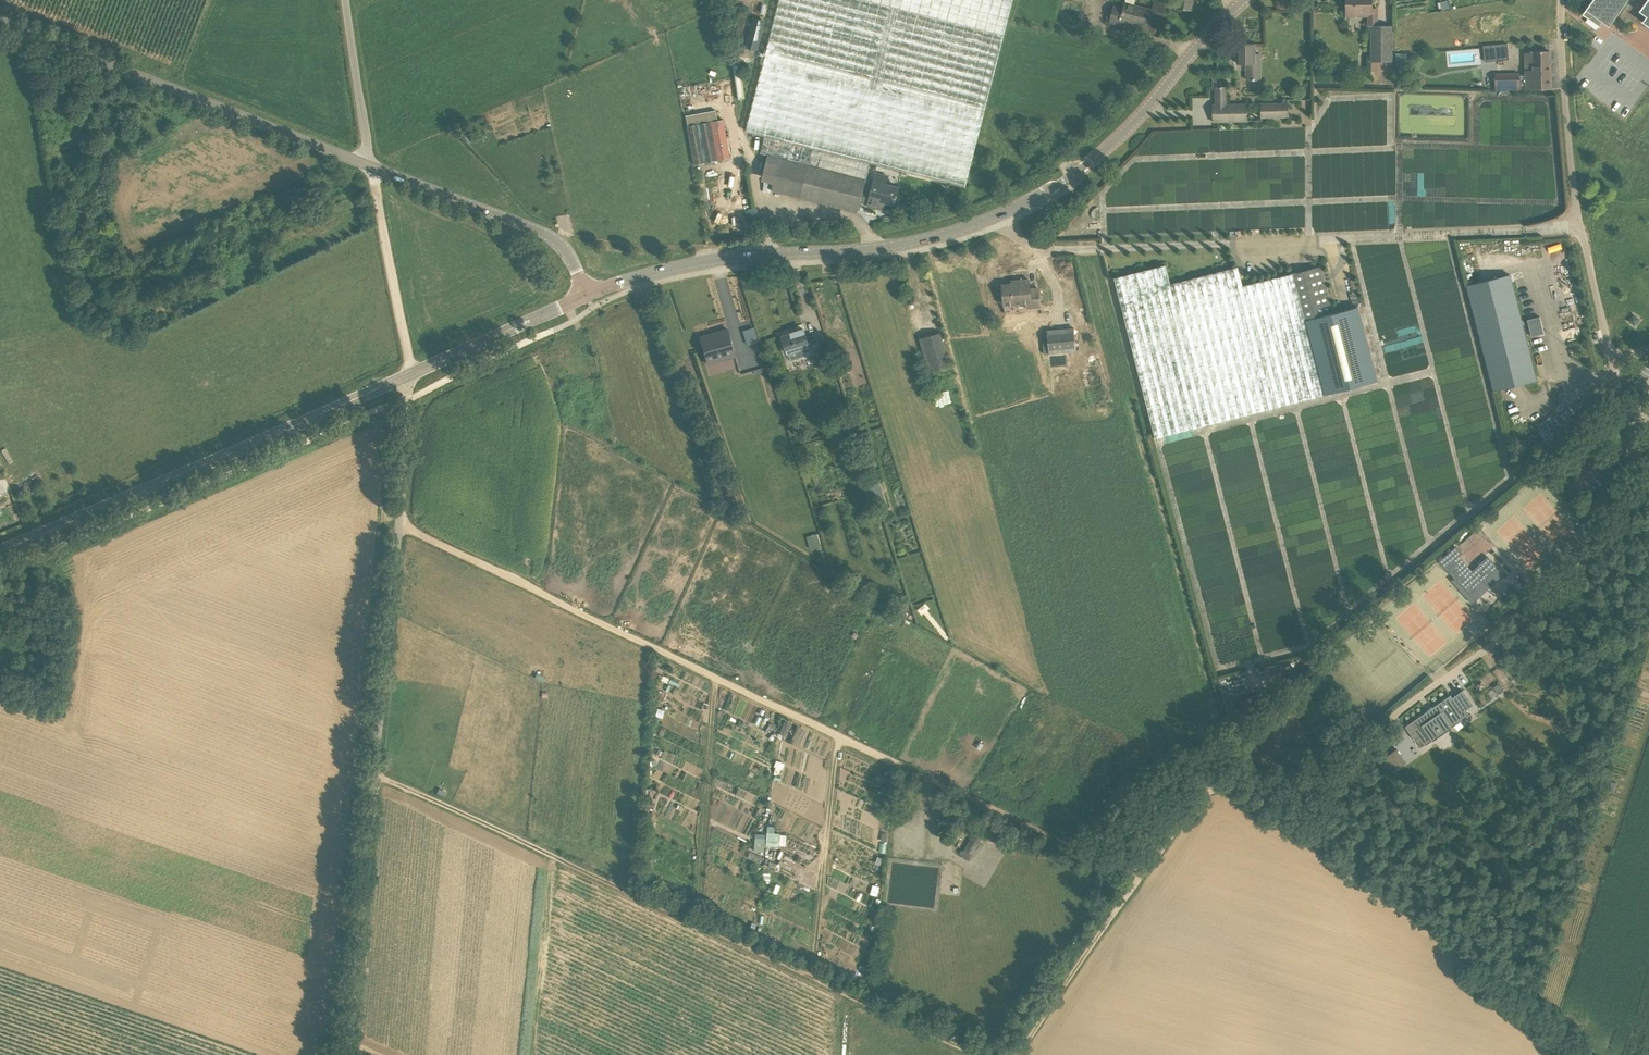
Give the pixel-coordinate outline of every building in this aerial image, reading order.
[(765,136),(761,153),(768,155),(768,156),(767,160),(761,180),(774,183),(771,190),(801,197),(858,212),(861,200),(869,202),(868,205),(879,208),(881,201),(894,204),(896,197),(897,197),(898,194),(897,194),(899,187),(887,184),(889,175),(876,172),(874,181),(871,193),(864,191),(871,163),(966,187),(1013,0),(780,0),(746,131),(765,136)] [(1176,7),(1192,10),(1194,0),(1177,0),(1176,7)] [(1377,25),(1377,8),(1372,8),(1372,0),(1346,0),(1347,15),(1368,15),(1368,31),(1371,30),(1371,61),(1392,61),(1393,25),(1377,25)] [(1591,2),(1583,13),(1588,18),(1599,26),(1600,26),(1599,24),(1601,21),(1609,26),(1628,0),(1592,0),(1591,2)] [(1640,11),(1647,16),(1643,21),(1642,20),(1641,21),(1648,26),(1648,0),(1640,11)] [(1153,10),(1134,5),(1125,3),(1123,9),(1114,7),(1110,22),(1120,25),(1121,24),(1134,27),(1135,24),(1149,27),(1151,17),(1164,20),(1167,5),(1155,2),(1153,10)] [(1599,26),(1588,18),(1585,22),(1597,30),(1599,26)] [(766,21),(754,19),(748,38),(760,42),(766,21)] [(1507,43),(1495,44),(1497,61),(1509,59),(1507,43)] [(1256,44),(1237,44),(1237,63),(1246,63),(1247,80),(1261,80),(1261,54),(1256,54),(1256,44)] [(1550,51),(1533,52),(1533,53),(1525,53),(1526,71),(1526,74),(1520,74),(1520,72),(1496,73),(1496,90),(1551,88),(1550,51)] [(1407,53),(1397,53),(1396,72),(1407,72),(1407,53)] [(741,64),(731,67),(736,100),(746,98),(741,64)] [(1247,104),(1227,104),(1226,87),(1216,87),(1216,104),(1213,104),(1213,122),(1248,121),(1247,104)] [(1289,103),(1288,103),(1260,103),(1261,118),(1289,117),(1289,103)] [(724,119),(718,120),(716,111),(686,116),(688,126),(689,126),(695,164),(731,158),(724,119)] [(1312,343),(1306,320),(1334,313),(1321,266),(1294,274),(1243,286),(1238,266),(1171,284),(1166,265),(1115,278),(1156,438),(1325,395),(1312,343)] [(1510,275),(1468,285),(1494,391),(1537,380),(1510,275)] [(1039,288),(1030,289),(1030,280),(1017,281),(1017,284),(1003,285),(1005,305),(1027,303),(1027,308),(1041,306),(1039,288)] [(1540,315),(1526,319),(1531,335),(1544,332),(1540,315)] [(1074,328),(1047,330),(1049,353),(1076,351),(1074,328)] [(816,335),(807,338),(805,329),(783,336),(788,354),(791,361),(811,354),(811,352),(820,349),(816,335)] [(940,333),(919,339),(929,372),(950,366),(940,333)] [(757,335),(748,338),(750,344),(759,341),(757,335)] [(728,337),(699,344),(704,364),(714,361),(716,367),(735,362),(728,337)] [(693,494),(687,506),(699,512),(705,501),(693,494)] [(821,547),(817,533),(807,537),(811,550),(821,547)] [(1484,561),(1474,570),(1473,572),(1458,556),(1462,553),(1456,546),(1439,561),(1455,578),(1467,590),(1476,599),(1489,587),(1485,583),(1495,573),(1491,569),(1496,565),(1488,557),(1484,561)] [(949,663),(951,656),(958,657),(960,650),(952,648),(948,662),(949,663)] [(1482,681),(1476,685),(1480,691),(1485,687),(1482,681)] [(1499,684),(1494,687),(1499,695),(1504,692),(1499,684)] [(1410,723),(1405,726),(1415,740),(1420,737),(1425,745),(1470,715),(1466,710),(1474,705),(1464,690),(1453,697),(1451,695),(1410,723)] [(686,750),(691,739),(661,725),(656,736),(661,738),(658,744),(665,747),(660,757),(676,764),(683,749),(686,750)] [(1389,771),(1405,765),(1400,749),(1383,755),(1389,771)] [(774,832),(774,825),(766,825),(766,845),(779,845),(779,832),(774,832)] [(754,832),(754,850),(764,851),(765,833),(754,832)] [(982,838),(974,834),(961,856),(969,861),(982,838)] [(995,843),(1007,850),(1009,845),(998,839),(995,843)]
